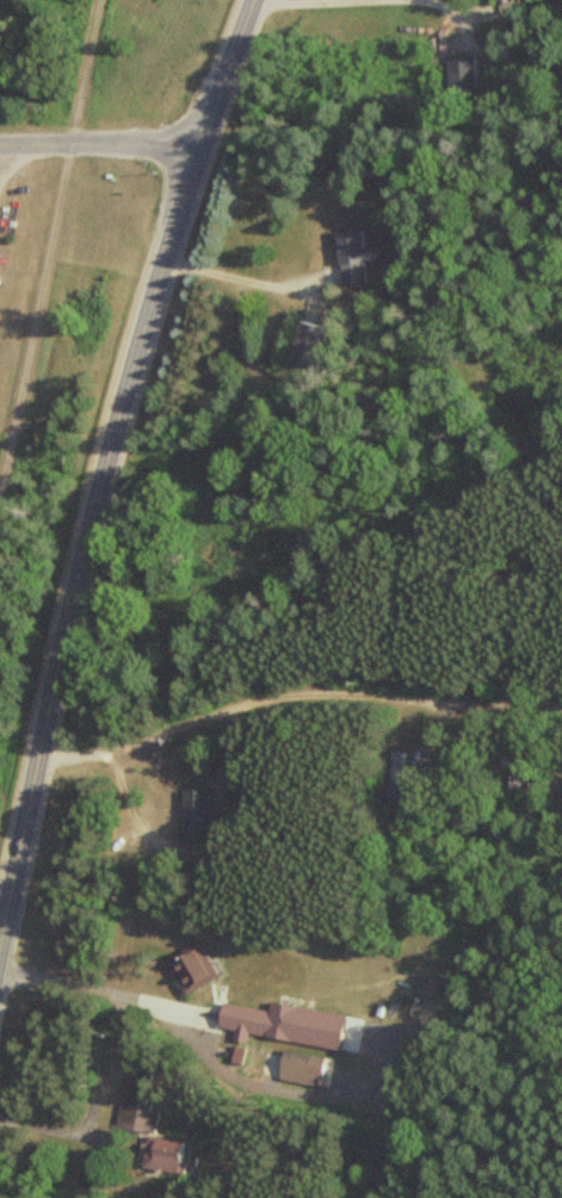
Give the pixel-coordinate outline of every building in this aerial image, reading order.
[(338,286),(363,283),(361,262),(375,260),(373,246),(360,248),(358,230),(332,233),(338,286)] [(313,367),(321,327),(296,321),(288,362),(313,367)] [(391,753),(391,798),(403,798),(403,753),(391,753)] [(181,843),(208,843),(208,791),(181,791),(181,843)] [(170,958),(175,995),(202,991),(196,954),(170,958)] [(343,1017),(268,1004),(266,1013),(219,1004),(214,1029),(230,1032),(228,1043),(243,1046),(245,1036),(337,1052),(343,1017)] [(319,1076),(319,1055),(279,1055),(279,1076),(319,1076)] [(178,1172),(178,1151),(140,1151),(140,1172),(178,1172)]
